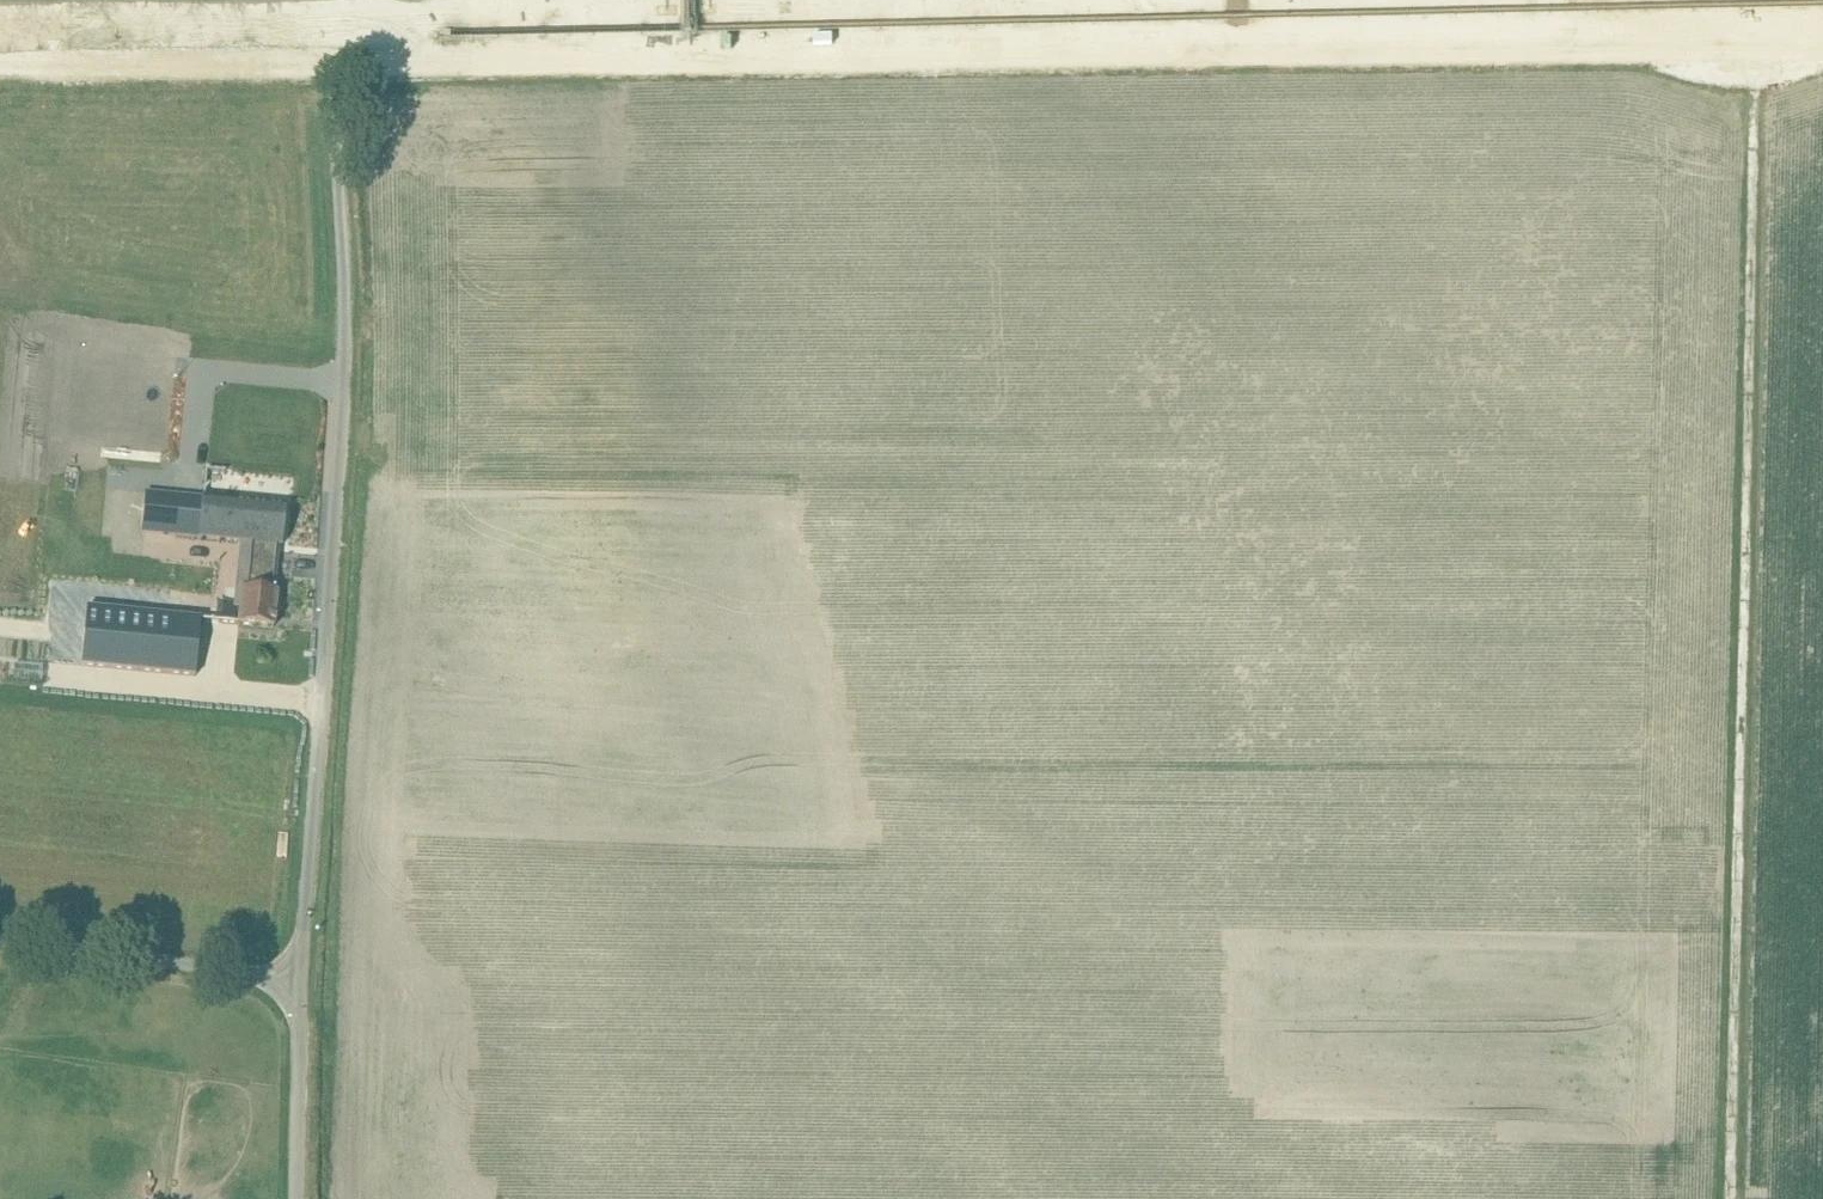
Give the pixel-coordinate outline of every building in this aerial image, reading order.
[(285,507),(147,493),(143,530),(246,541),(243,572),(239,625),(274,628),(277,593),(275,593),(279,545),(282,545),(285,507)] [(82,668),(196,679),(201,621),(86,611),(82,668)]
